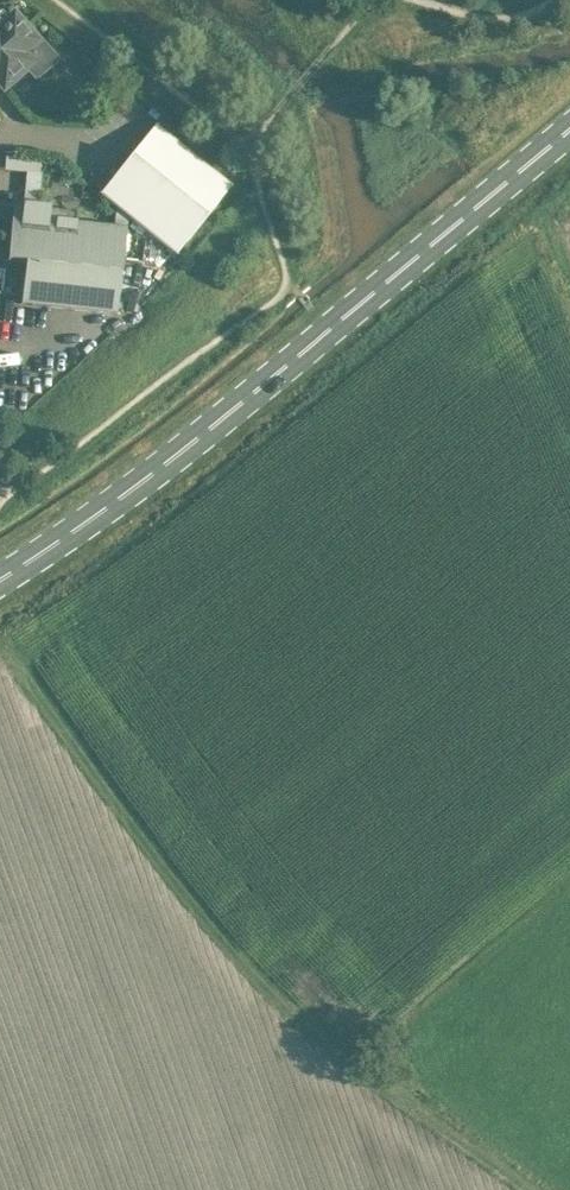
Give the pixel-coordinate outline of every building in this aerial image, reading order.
[(5,89),(29,68),(36,77),(39,80),(59,62),(57,59),(49,50),(41,41),(15,11),(2,22),(0,24),(0,84),(5,89)] [(128,216),(177,255),(233,185),(156,123),(99,193),(116,207),(128,216)] [(26,174),(23,204),(35,205),(36,196),(39,197),(41,175),(26,174)] [(53,258),(57,220),(59,210),(50,209),(50,207),(35,205),(23,204),(23,206),(13,205),(8,253),(53,258)] [(116,207),(114,226),(126,227),(128,216),(116,207)] [(32,305),(117,314),(126,227),(114,226),(57,220),(53,258),(8,253),(7,261),(9,261),(9,259),(26,261),(23,292),(30,293),(33,298),(32,305)]
